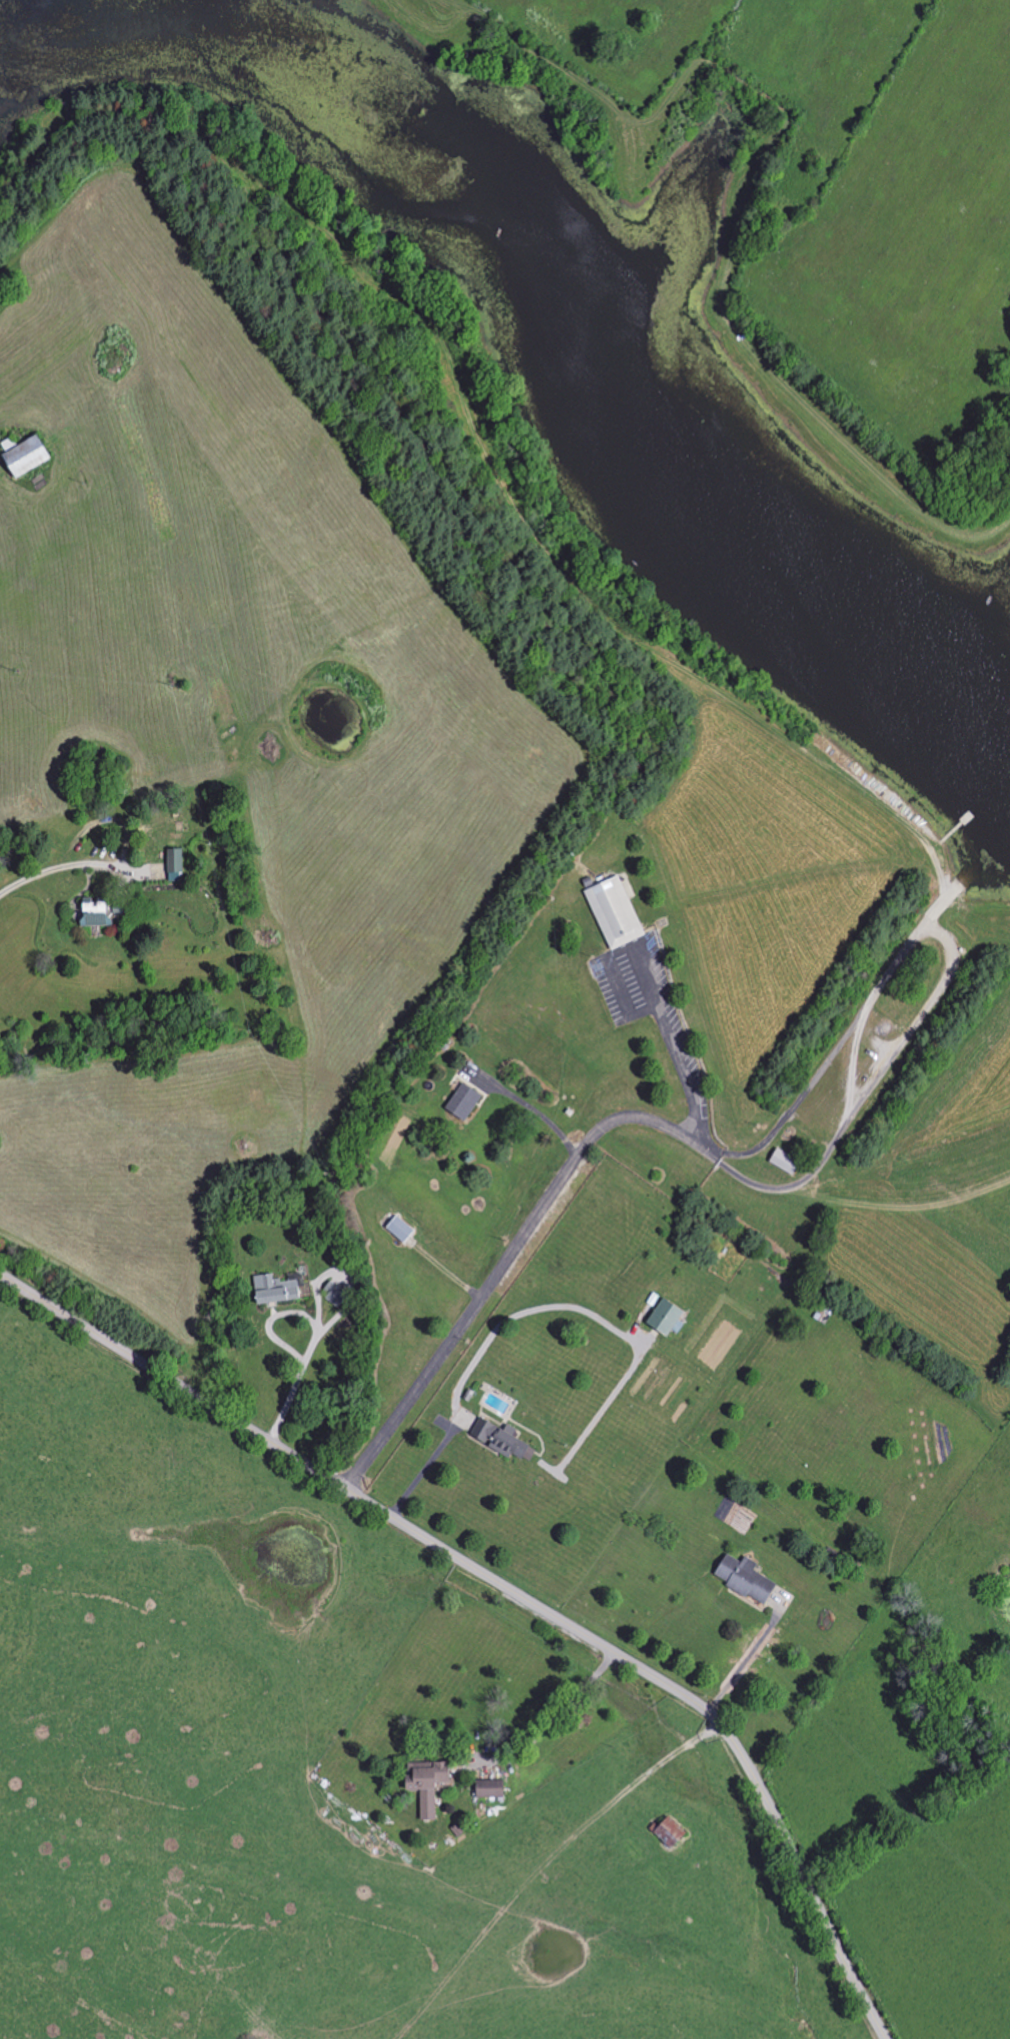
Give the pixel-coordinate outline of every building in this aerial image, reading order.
[(48,436),(11,454),(23,478),(59,460),(48,436)] [(179,850),(166,849),(166,882),(179,882),(179,850)] [(607,951),(643,937),(617,875),(582,890),(607,951)] [(76,926),(107,927),(108,918),(100,918),(100,900),(77,900),(76,926)] [(463,1123),(479,1094),(459,1083),(443,1111),(463,1123)] [(796,1160),(772,1149),(765,1164),(790,1174),(796,1160)] [(383,1228),(404,1246),(415,1234),(393,1216),(383,1228)] [(249,1277),(253,1306),(299,1300),(297,1277),(289,1278),(290,1280),(272,1282),(271,1274),(249,1277)] [(343,1291),(328,1281),(319,1293),(334,1303),(343,1291)] [(642,1324),(663,1338),(668,1330),(675,1335),(682,1325),(675,1320),(680,1313),(659,1299),(642,1324)] [(534,1451),(509,1437),(514,1430),(504,1425),(500,1432),(481,1421),(471,1440),(505,1458),(507,1454),(519,1461),(521,1458),(528,1462),(534,1451)] [(751,1571),(755,1563),(742,1557),(739,1562),(722,1553),(711,1575),(724,1582),(723,1586),(761,1606),(773,1583),(751,1571)] [(434,1821),(433,1784),(443,1784),(443,1763),(406,1764),(406,1777),(399,1777),(400,1792),(418,1792),(418,1821),(434,1821)] [(474,1798),(504,1798),(504,1781),(473,1782),(474,1798)] [(670,1849),(682,1831),(661,1817),(649,1834),(670,1849)]
